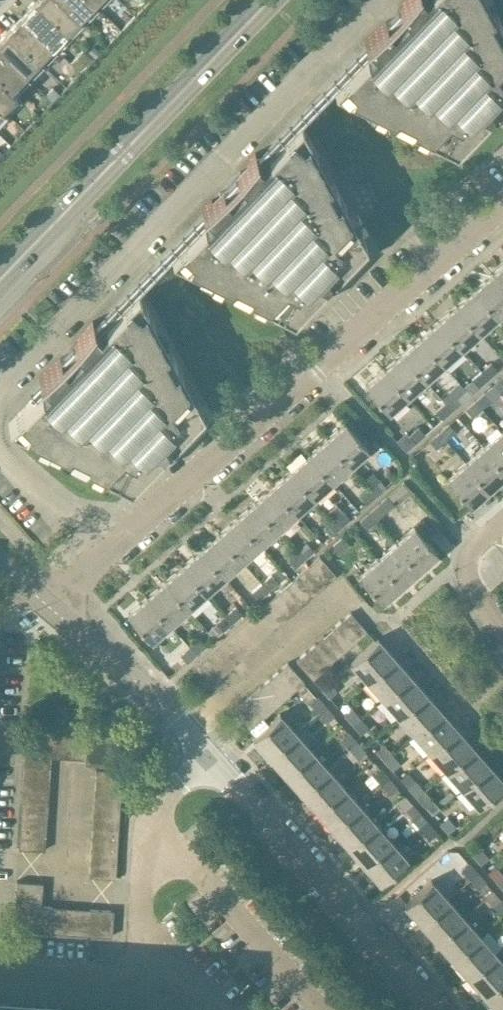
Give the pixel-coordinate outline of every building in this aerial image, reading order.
[(33,0),(19,14),(52,45),(65,31),(33,0)] [(61,0),(33,0),(65,31),(79,17),(61,0)] [(90,0),(61,0),(79,17),(93,2),(90,0)] [(489,0),(418,0),(366,54),(366,53),(334,86),(334,87),(455,148),(487,115),(488,114),(475,108),(489,94),(495,106),(496,106),(502,99),(502,27),(489,0)] [(52,45),(19,14),(5,28),(38,59),(52,45)] [(5,28),(0,34),(0,51),(24,74),(38,59),(5,28)] [(82,49),(71,61),(80,70),(91,58),(82,49)] [(0,51),(0,79),(9,88),(10,88),(24,74),(0,51)] [(1,108),(15,93),(10,88),(9,88),(0,79),(0,107),(1,108)] [(53,87),(46,94),(51,99),(58,92),(53,87)] [(366,241),(301,121),(300,122),(268,155),(204,222),(203,221),(171,254),(171,255),(293,316),(325,283),(325,282),(312,276),(326,262),(333,275),(333,274),(366,241)] [(491,274),(502,287),(502,264),(491,274)] [(491,274),(473,290),(497,316),(502,311),(502,287),(491,274)] [(203,409),(138,290),(136,291),(105,323),(41,390),(8,423),(130,484),(162,451),(150,444),(163,430),(170,443),(171,442),(203,409)] [(497,316),(473,290),(455,305),(479,332),(497,316)] [(479,332),(455,305),(437,321),(461,348),(479,332)] [(461,348),(437,321),(419,337),(443,364),(461,348)] [(443,364),(419,337),(401,353),(425,380),(443,364)] [(425,380),(401,353),(383,369),(407,396),(425,380)] [(487,378),(497,370),(490,362),(481,371),(487,378)] [(407,396),(383,369),(364,386),(388,412),(407,396)] [(478,387),(487,378),(481,371),(471,379),(478,387)] [(482,407),(491,399),(485,392),(475,400),(482,407)] [(451,410),(461,402),(454,394),(445,403),(451,410)] [(473,416),(482,407),(475,400),(466,408),(473,416)] [(442,419),(451,410),(445,403),(435,411),(442,419)] [(369,449),(346,422),(327,438),(351,465),(369,449)] [(446,439),(455,431),(448,424),(439,432),(446,439)] [(415,443),(424,434),(418,427),(408,435),(415,443)] [(501,430),(483,446),(502,469),(502,432),(501,430)] [(437,448),(446,439),(439,432),(430,440),(437,448)] [(351,465),(327,438),(308,454),(332,481),(351,465)] [(483,446),(464,462),(488,489),(502,475),(502,469),(483,446)] [(332,481),(308,454),(291,470),(314,496),(332,481)] [(488,489),(464,462),(446,478),(469,505),(488,489)] [(314,496),(291,470),(273,486),(296,512),(314,496)] [(377,495),(386,487),(379,479),(370,487),(377,495)] [(378,505),(370,512),(376,520),(385,512),(394,504),(391,502),(396,498),(400,503),(411,494),(403,483),(387,497),(378,505)] [(296,512),(273,486),(255,501),(278,528),(296,512)] [(367,503),(377,495),(370,487),(360,495),(367,503)] [(278,528),(255,501),(237,517),(260,544),(278,528)] [(336,503),(327,511),(334,519),(341,526),(350,519),(343,511),(336,503)] [(365,529),(376,520),(370,512),(359,522),(365,529)] [(260,544),(237,517),(218,533),(242,560),(260,544)] [(331,535),(341,526),(334,519),(324,527),(331,535)] [(437,553),(414,526),(396,542),(419,569),(437,553)] [(242,560),(218,533),(200,549),(224,576),(242,560)] [(342,536),(332,545),(339,552),(349,543),(342,536)] [(419,569),(396,542),(377,558),(401,585),(419,569)] [(313,550),(306,543),(298,550),(305,558),(313,550)] [(224,576),(200,549),(182,565),(206,592),(224,576)] [(295,567),(305,558),(298,550),(288,559),(295,567)] [(336,575),(320,557),(310,565),(326,583),(336,575)] [(401,585),(377,558),(358,575),(382,601),(401,585)] [(206,592),(182,565),(164,580),(188,607),(206,592)] [(326,583),(310,565),(301,573),(317,591),(326,583)] [(317,591),(301,573),(293,580),(309,599),(317,591)] [(268,590),(278,582),(271,574),(261,582),(268,590)] [(188,607),(164,580),(146,597),(169,624),(188,607)] [(309,599),(293,580),(284,588),(300,606),(309,599)] [(258,599),(268,590),(261,582),(251,591),(258,599)] [(300,606),(284,588),(275,596),(291,614),(300,606)] [(291,614),(275,596),(266,604),(282,622),(291,614)] [(169,624),(146,597),(127,613),(150,640),(169,624)] [(282,622),(266,604),(257,612),(273,630),(282,622)] [(232,622),(241,614),(234,606),(225,614),(232,622)] [(367,630),(351,612),(341,620),(357,639),(367,630)] [(222,630),(232,622),(225,614),(216,623),(222,630)] [(357,639),(341,620),(332,628),(348,647),(357,639)] [(348,647),(332,628),(323,636),(340,654),(348,647)] [(340,654),(323,636),(315,644),(331,662),(340,654)] [(196,654),(206,645),(199,637),(189,646),(196,654)] [(367,679),(394,656),(378,637),(351,661),(367,679)] [(331,662),(315,644),(306,651),(322,670),(331,662)] [(186,662),(196,654),(189,646),(179,654),(186,662)] [(322,670),(306,651),(296,660),(313,679),(322,670)] [(383,697),(410,673),(394,656),(367,679),(383,697)] [(304,681),(290,665),(287,662),(278,670),(294,689),(304,681)] [(249,728),(294,689),(278,670),(233,710),(249,728)] [(399,716),(426,692),(410,673),(383,697),(399,716)] [(337,690),(328,680),(320,687),(329,697),(337,690)] [(414,733),(441,710),(426,692),(399,716),(414,733)] [(326,705),(317,696),(309,703),(317,712),(326,705)] [(334,714),(326,705),(317,712),(326,722),(334,714)] [(360,717),(352,707),(344,714),(352,724),(360,717)] [(430,751),(457,728),(441,710),(414,733),(430,751)] [(268,755),(295,731),(279,713),(252,737),(268,755)] [(368,726),(360,717),(352,724),(361,733),(368,726)] [(446,769),(473,746),(457,728),(430,751),(446,769)] [(61,756),(63,730),(51,730),(50,742),(49,754),(49,755),(51,755),(61,756)] [(73,757),(75,731),(63,730),(61,756),(73,757)] [(86,757),(87,732),(75,731),(73,757),(86,757)] [(284,773),(311,749),(295,731),(268,755),(284,773)] [(357,741),(349,731),(340,738),(349,748),(357,741)] [(111,761),(112,745),(112,733),(87,732),(86,757),(85,760),(111,761)] [(366,751),(357,741),(349,748),(358,758),(366,751)] [(392,752),(383,743),(375,750),(384,759),(392,752)] [(462,788),(489,764),(473,746),(446,769),(462,788)] [(300,791),(327,767),(311,749),(284,773),(300,791)] [(50,765),(51,755),(49,755),(49,754),(24,752),(24,764),(50,765)] [(400,762),(392,752),(384,759),(392,769),(400,762)] [(49,777),(50,765),(24,764),(23,775),(49,777)] [(502,784),(502,780),(489,764),(462,788),(478,806),(502,784)] [(121,781),(122,769),(96,767),(95,780),(121,781)] [(316,809),(343,785),(327,767),(300,791),(316,809)] [(389,777),(380,767),(372,774),(381,784),(389,777)] [(49,789),(49,777),(23,775),(22,787),(49,789)] [(397,786),(389,777),(381,784),(389,794),(397,786)] [(424,789),(415,779),(407,786),(416,796),(424,789)] [(121,793),(121,781),(95,780),(94,791),(121,793)] [(332,827),(359,803),(343,785),(316,809),(332,827)] [(48,801),(49,789),(22,787),(22,799),(48,801)] [(424,789),(416,796),(424,806),(432,814),(440,807),(432,798),(424,789)] [(120,805),(121,793),(94,791),(93,804),(120,805)] [(47,812),(48,801),(22,799),(21,811),(47,812)] [(348,845),(375,821),(359,803),(332,827),(348,845)] [(119,817),(120,805),(93,804),(93,815),(119,817)] [(421,813),(412,804),(404,811),(413,820),(421,813)] [(46,824),(47,812),(21,811),(20,822),(46,824)] [(429,823),(421,813),(413,820),(421,830),(429,823)] [(118,829),(119,817),(93,815),(92,827),(118,829)] [(456,826),(448,816),(440,823),(448,833),(456,826)] [(364,863),(391,840),(375,821),(348,845),(364,863)] [(46,836),(46,824),(20,822),(19,834),(46,836)] [(118,841),(118,829),(92,827),(91,839),(118,841)] [(45,849),(46,836),(19,834),(19,847),(45,849)] [(117,852),(118,841),(91,839),(90,850),(117,852)] [(380,882),(407,858),(391,840),(364,863),(380,882)] [(488,857),(480,847),(472,854),(480,864),(488,857)] [(116,864),(117,852),(90,850),(90,862),(116,864)] [(115,877),(116,864),(90,862),(89,875),(115,877)] [(478,872),(469,862),(461,869),(469,879),(478,872)] [(486,881),(478,872),(469,879),(478,889),(486,881)] [(42,894),(43,881),(16,879),(16,892),(42,894)] [(421,922),(448,898),(432,879),(404,903),(421,922)] [(41,904),(42,894),(16,892),(15,904),(41,906),(41,904)] [(437,940),(464,916),(448,898),(421,922),(437,940)] [(500,898),(492,905),(501,915),(502,913),(502,901),(500,898)] [(40,917),(41,906),(15,904),(14,916),(40,917)] [(52,931),(54,905),(41,904),(41,906),(40,917),(40,930),(52,931)] [(64,932),(66,906),(54,905),(52,931),(64,932)] [(75,933),(77,907),(66,906),(64,932),(75,933)] [(87,933),(89,907),(77,907),(75,933),(87,933)] [(99,934),(101,908),(89,907),(87,933),(99,934)] [(112,935),(113,909),(101,908),(99,934),(112,935)] [(40,930),(40,917),(14,916),(13,929),(40,930)] [(452,958),(479,934),(464,916),(437,940),(452,958)] [(468,976),(495,952),(479,934),(452,958),(468,976)] [(502,977),(502,961),(495,952),(468,976),(484,994),(502,977)] [(502,1009),(502,977),(484,994),(498,1009),(502,1009)] [(0,1002),(0,1009),(130,1009),(0,1002)]
